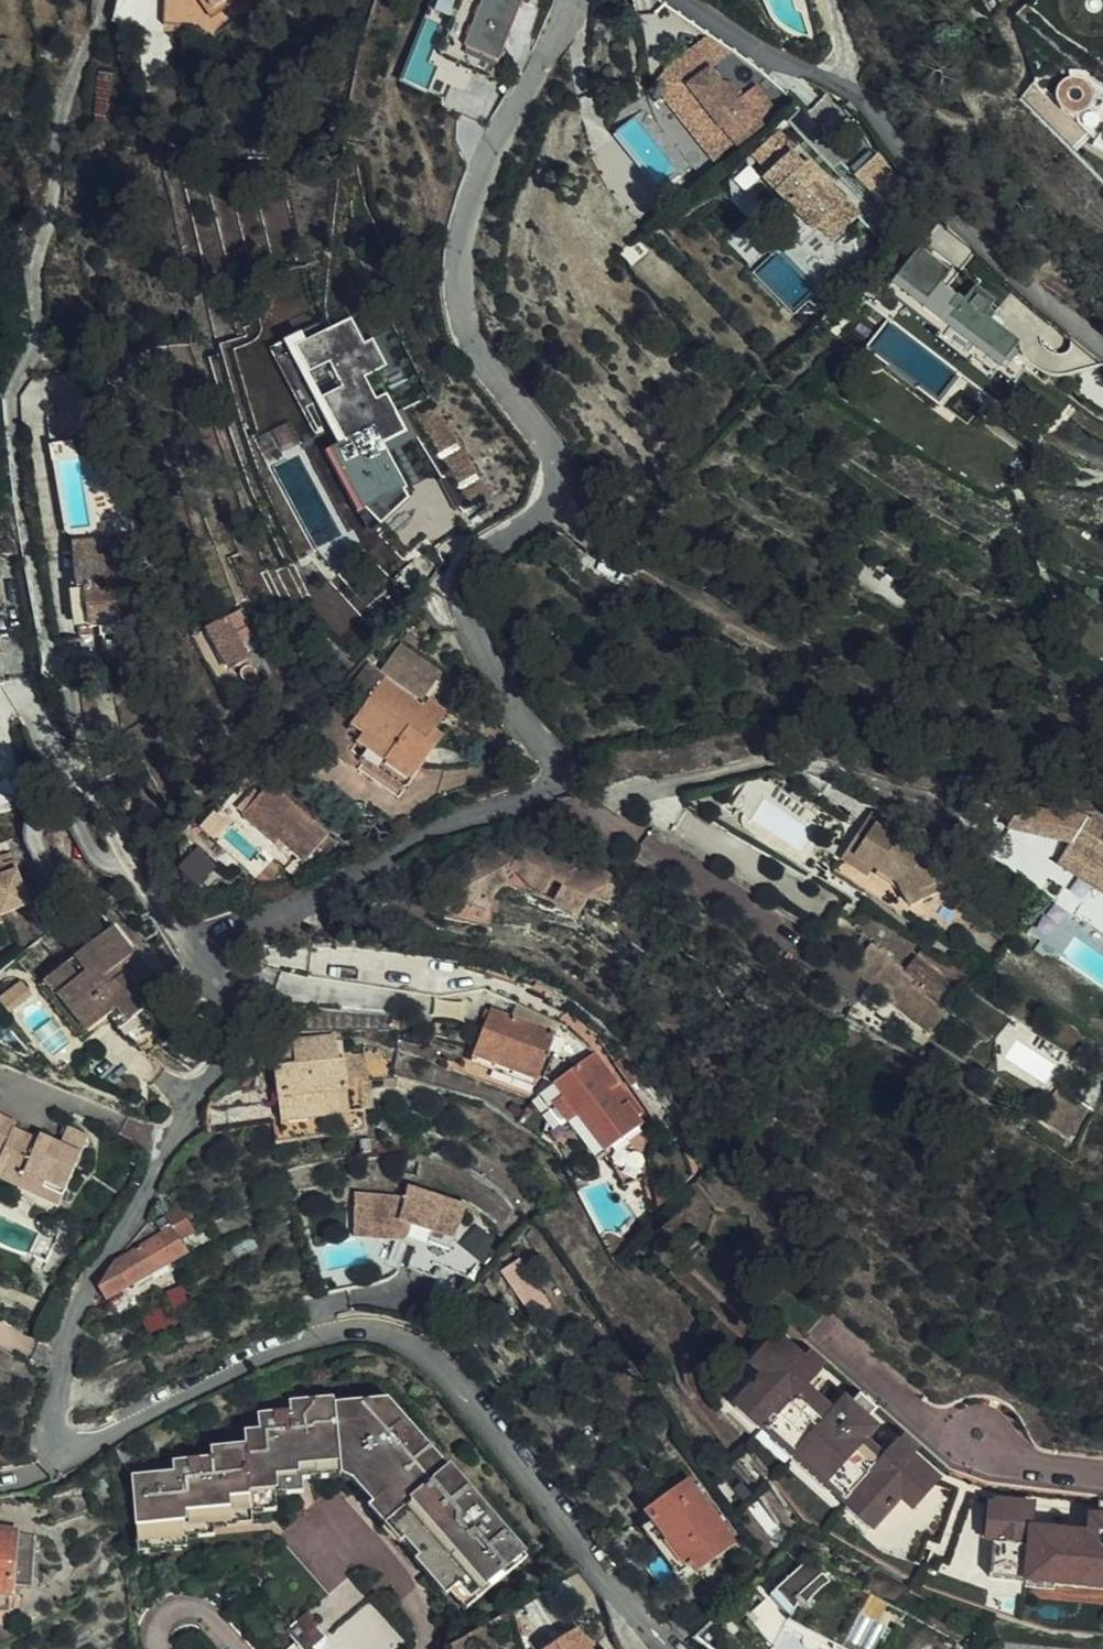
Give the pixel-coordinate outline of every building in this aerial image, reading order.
[(214,15),(202,0),(164,0),(162,11),(189,17),(187,35),(210,39),(214,15)] [(214,15),(236,0),(202,0),(214,15)] [(524,0),(440,0),(431,26),(454,33),(450,44),(503,62),(524,0)] [(721,61),(734,50),(712,35),(674,66),(662,82),(670,100),(722,159),(744,141),(731,126),(728,128),(692,85),(721,61)] [(744,141),(770,119),(749,93),(738,81),(721,61),(692,85),(728,128),(731,126),(744,141)] [(762,82),(749,93),(770,119),(744,141),(748,146),(777,121),(782,112),(779,103),(762,82)] [(1094,111),(1102,119),(1102,100),(1094,111)] [(783,169),(811,142),(794,125),(766,152),(783,169)] [(832,159),(813,140),(811,142),(783,169),(777,175),(803,202),(789,215),(815,242),(833,225),(846,238),(872,212),(859,199),(846,186),(826,165),(832,159)] [(922,188),(892,151),(870,171),(902,207),(922,188)] [(692,162),(684,169),(667,184),(680,199),(705,177),(692,162)] [(855,177),(846,186),(859,199),(868,190),(855,177)] [(771,223),(764,231),(788,255),(796,248),(771,223)] [(933,232),(883,296),(990,379),(1012,351),(982,328),(995,311),(970,292),(959,306),(943,295),(970,260),(933,232)] [(407,472),(374,407),(345,423),(353,438),(326,453),(358,514),(414,485),(407,472)] [(419,465),(407,472),(414,485),(426,478),(419,465)] [(89,535),(90,542),(123,532),(116,478),(83,481),(89,535)] [(345,519),(333,525),(338,536),(350,530),(345,519)] [(123,532),(90,542),(63,550),(62,550),(64,564),(60,565),(70,635),(127,628),(122,574),(128,573),(123,532)] [(63,550),(90,542),(89,535),(62,543),(63,550)] [(259,634),(247,608),(234,616),(230,618),(241,642),(259,634)] [(241,642),(230,618),(211,626),(221,651),(241,642)] [(252,664),(241,642),(221,651),(229,670),(238,665),(240,669),(252,664)] [(424,700),(442,675),(401,645),(383,670),(424,700)] [(393,798),(432,746),(425,740),(434,730),(446,713),(429,701),(423,709),(383,678),(357,714),(347,729),(357,737),(347,749),(360,758),(353,768),(393,798)] [(311,736),(353,768),(360,758),(347,749),(357,737),(347,729),(357,714),(337,699),(311,736)] [(425,740),(432,746),(439,735),(434,730),(425,740)] [(244,798),(235,808),(267,838),(272,833),(297,856),(310,841),(320,830),(263,777),(252,790),(244,798)] [(238,794),(244,798),(252,790),(247,785),(238,794)] [(1102,814),(1099,813),(1081,811),(1028,815),(1014,833),(1072,855),(1102,876),(1102,815),(1102,814)] [(877,817),(873,824),(902,843),(907,837),(877,817)] [(902,843),(873,824),(853,853),(880,872),(884,875),(904,888),(910,900),(915,911),(941,899),(937,891),(945,886),(932,862),(937,857),(907,837),(902,843)] [(329,838),(320,830),(310,841),(319,849),(329,838)] [(450,904),(493,915),(501,888),(495,886),(510,863),(520,856),(546,882),(561,871),(571,878),(557,896),(579,910),(596,890),(610,897),(623,878),(594,859),(591,862),(562,843),(561,846),(543,833),(541,837),(492,843),(491,857),(482,852),(462,879),(456,878),(450,904)] [(255,842),(236,863),(246,872),(265,851),(255,842)] [(6,854),(1,843),(0,843),(0,926),(13,921),(9,914),(38,902),(20,858),(10,863),(6,854)] [(198,848),(179,867),(199,886),(218,867),(198,848)] [(774,862),(750,848),(737,869),(760,882),(774,862)] [(16,850),(6,854),(10,863),(20,858),(16,850)] [(880,872),(853,853),(847,863),(874,880),(880,872)] [(1072,855),(1068,862),(1102,886),(1102,876),(1072,855)] [(881,880),(910,900),(904,888),(884,875),(881,880)] [(89,1029),(104,1016),(117,1005),(129,1019),(148,1004),(121,971),(115,977),(109,969),(130,952),(108,924),(44,975),(89,1029)] [(908,973),(874,948),(856,972),(900,1005),(899,1010),(932,1034),(950,1011),(947,1008),(959,989),(918,959),(908,973)] [(952,964),(936,955),(931,962),(948,973),(947,975),(964,984),(973,967),(956,958),(952,964)] [(23,1003),(40,989),(30,976),(12,991),(23,1003)] [(117,1005),(104,1016),(116,1030),(129,1019),(117,1005)] [(493,1008),(484,1034),(493,1037),(503,1012),(493,1008)] [(493,1037),(484,1034),(477,1053),(541,1077),(558,1032),(503,1012),(493,1037)] [(335,1055),(342,1055),(340,1041),(331,1042),(330,1035),(290,1039),(291,1049),(285,1050),(282,1052),(284,1060),(335,1055)] [(362,1052),(342,1055),(335,1055),(335,1061),(285,1067),(284,1060),(282,1052),(275,1052),(278,1073),(273,1074),(276,1098),(273,1099),(280,1148),(363,1138),(358,1098),(362,1087),(368,1087),(366,1062),(382,1060),(381,1051),(361,1045),(362,1052)] [(335,1061),(335,1055),(284,1060),(285,1067),(335,1061)] [(561,1082),(572,1099),(582,1117),(577,1120),(596,1154),(602,1151),(605,1156),(646,1133),(632,1110),(625,1114),(615,1097),(608,1084),(618,1078),(605,1057),(561,1082)] [(626,1091),(618,1078),(608,1084),(615,1097),(626,1091)] [(1066,1091),(1053,1110),(1063,1118),(1055,1127),(1074,1141),(1095,1110),(1066,1091)] [(582,1117),(572,1099),(560,1105),(571,1123),(577,1120),(582,1117)] [(1063,1118),(1053,1110),(1045,1120),(1055,1127),(1063,1118)] [(0,1153),(0,1154),(0,1177),(19,1185),(23,1175),(44,1183),(46,1178),(67,1185),(89,1133),(69,1125),(62,1142),(41,1134),(39,1139),(14,1128),(16,1123),(0,1116),(0,1153)] [(23,1175),(19,1185),(59,1202),(67,1185),(46,1178),(44,1183),(23,1175)] [(405,1198),(356,1195),(355,1229),(398,1231),(400,1221),(412,1224),(434,1231),(430,1242),(451,1250),(466,1205),(408,1187),(405,1198)] [(668,1199),(663,1190),(653,1195),(657,1210),(668,1199)] [(164,1231),(114,1261),(105,1280),(103,1285),(111,1296),(190,1250),(183,1238),(197,1229),(183,1207),(159,1221),(164,1231)] [(398,1231),(355,1229),(355,1239),(406,1241),(412,1224),(400,1221),(398,1231)] [(462,1243),(484,1263),(503,1243),(481,1223),(462,1243)] [(252,1232),(229,1243),(239,1257),(259,1245),(252,1232)] [(451,1250),(430,1242),(420,1238),(409,1267),(439,1279),(451,1250)] [(239,1257),(229,1243),(219,1248),(229,1263),(239,1257)] [(183,1286),(167,1291),(174,1309),(189,1303),(183,1286)] [(175,1321),(167,1301),(141,1312),(149,1331),(175,1321)] [(759,1353),(775,1340),(770,1335),(756,1350),(759,1353)] [(811,1372),(775,1340),(759,1353),(764,1357),(751,1370),(756,1375),(739,1394),(765,1418),(761,1421),(792,1450),(818,1473),(816,1476),(842,1501),(847,1496),(875,1520),(893,1501),(897,1504),(910,1490),(917,1497),(931,1482),(888,1443),(887,1445),(874,1458),(866,1467),(844,1447),(847,1444),(818,1417),(815,1419),(789,1396),(797,1387),(809,1374),(811,1372)] [(745,1365),(759,1353),(756,1350),(743,1363),(745,1365)] [(764,1357),(759,1353),(745,1365),(751,1370),(764,1357)] [(832,1405),(846,1394),(829,1371),(814,1382),(832,1405)] [(815,1381),(809,1374),(797,1387),(803,1393),(815,1381)] [(803,1393),(797,1387),(789,1396),(815,1419),(818,1417),(847,1444),(844,1447),(866,1467),(874,1458),(868,1452),(857,1442),(860,1439),(849,1428),(858,1418),(860,1419),(869,1410),(853,1396),(832,1418),(803,1393)] [(388,1493),(481,1597),(534,1550),(395,1392),(339,1398),(339,1394),(293,1398),(294,1415),(271,1418),(272,1429),(246,1431),(246,1438),(222,1440),(222,1449),(198,1451),(198,1461),(168,1463),(168,1474),(133,1478),(139,1543),(174,1539),(173,1513),(225,1510),(225,1498),(249,1497),(248,1485),(272,1482),(271,1471),(295,1470),(346,1464),(344,1452),(351,1452),(388,1493)] [(765,1418),(739,1394),(727,1406),(753,1430),(761,1421),(765,1418)] [(8,1420),(0,1416),(0,1435),(8,1420)] [(869,1428),(860,1419),(858,1418),(849,1428),(860,1439),(869,1428)] [(761,1421),(753,1430),(784,1459),(792,1450),(761,1421)] [(868,1452),(874,1458),(887,1445),(880,1440),(868,1452)] [(792,1450),(784,1459),(828,1500),(836,1508),(842,1501),(816,1476),(818,1473),(792,1450)] [(295,1482),(295,1470),(271,1471),(272,1482),(272,1483),(295,1482)] [(707,1551),(713,1557),(737,1535),(726,1523),(730,1519),(719,1507),(716,1511),(684,1475),(654,1502),(648,1507),(645,1509),(652,1519),(647,1523),(687,1568),(696,1560),(707,1551)] [(272,1483),(272,1482),(248,1485),(249,1497),(273,1494),(272,1483)] [(910,1490),(897,1504),(904,1511),(917,1497),(910,1490)] [(648,1507),(654,1502),(645,1492),(639,1497),(648,1507)] [(472,1605),(481,1597),(388,1493),(378,1500),(472,1605)] [(388,1645),(412,1622),(294,1494),(228,1553),(281,1612),(300,1594),(317,1614),(305,1626),(309,1629),(301,1635),(289,1621),(282,1628),(301,1648),(309,1648),(332,1629),(350,1648),(392,1648),(388,1645)] [(842,1501),(836,1508),(863,1532),(875,1520),(847,1496),(842,1501)] [(225,1498),(225,1510),(249,1507),(249,1497),(225,1498)] [(1081,1548),(1081,1545),(1021,1537),(1022,1529),(1024,1506),(989,1502),(988,1506),(984,1542),(982,1562),(1018,1565),(1017,1575),(1076,1581),(1076,1576),(1102,1579),(1102,1551),(1081,1548)] [(984,1542),(988,1506),(975,1505),(972,1540),(984,1542)] [(1091,1506),(1087,1537),(1022,1529),(1021,1537),(1081,1545),(1081,1548),(1102,1551),(1102,1507),(1091,1506)] [(173,1513),(174,1539),(202,1537),(202,1525),(226,1523),(225,1510),(173,1513)] [(681,1574),(687,1568),(647,1523),(641,1528),(681,1574)] [(0,1530),(0,1611),(6,1612),(11,1583),(30,1587),(34,1535),(0,1530)] [(174,1539),(139,1543),(140,1556),(175,1553),(174,1539)] [(703,1566),(713,1557),(707,1551),(696,1560),(703,1566)] [(772,1594),(790,1614),(787,1620),(785,1624),(835,1648),(879,1648),(882,1642),(879,1640),(885,1628),(859,1614),(869,1596),(829,1575),(812,1557),(772,1594)] [(980,1580),(1016,1583),(1017,1575),(1018,1565),(982,1562),(980,1580)] [(1016,1583),(1075,1590),(1076,1581),(1017,1575),(1016,1583)] [(1102,1593),(1102,1579),(1076,1576),(1076,1581),(1075,1590),(1102,1593)] [(300,1594),(281,1612),(289,1621),(301,1635),(309,1629),(305,1626),(317,1614),(300,1594)] [(790,1614),(772,1594),(767,1598),(787,1620),(790,1614)] [(765,1609),(761,1605),(755,1610),(759,1615),(765,1609)] [(784,1628),(765,1609),(759,1615),(755,1610),(746,1619),(767,1642),(772,1647),(773,1648),(783,1630),(784,1628)] [(476,1629),(467,1633),(450,1641),(451,1648),(479,1648),(476,1629)] [(572,1629),(545,1648),(585,1648),(572,1629)]
